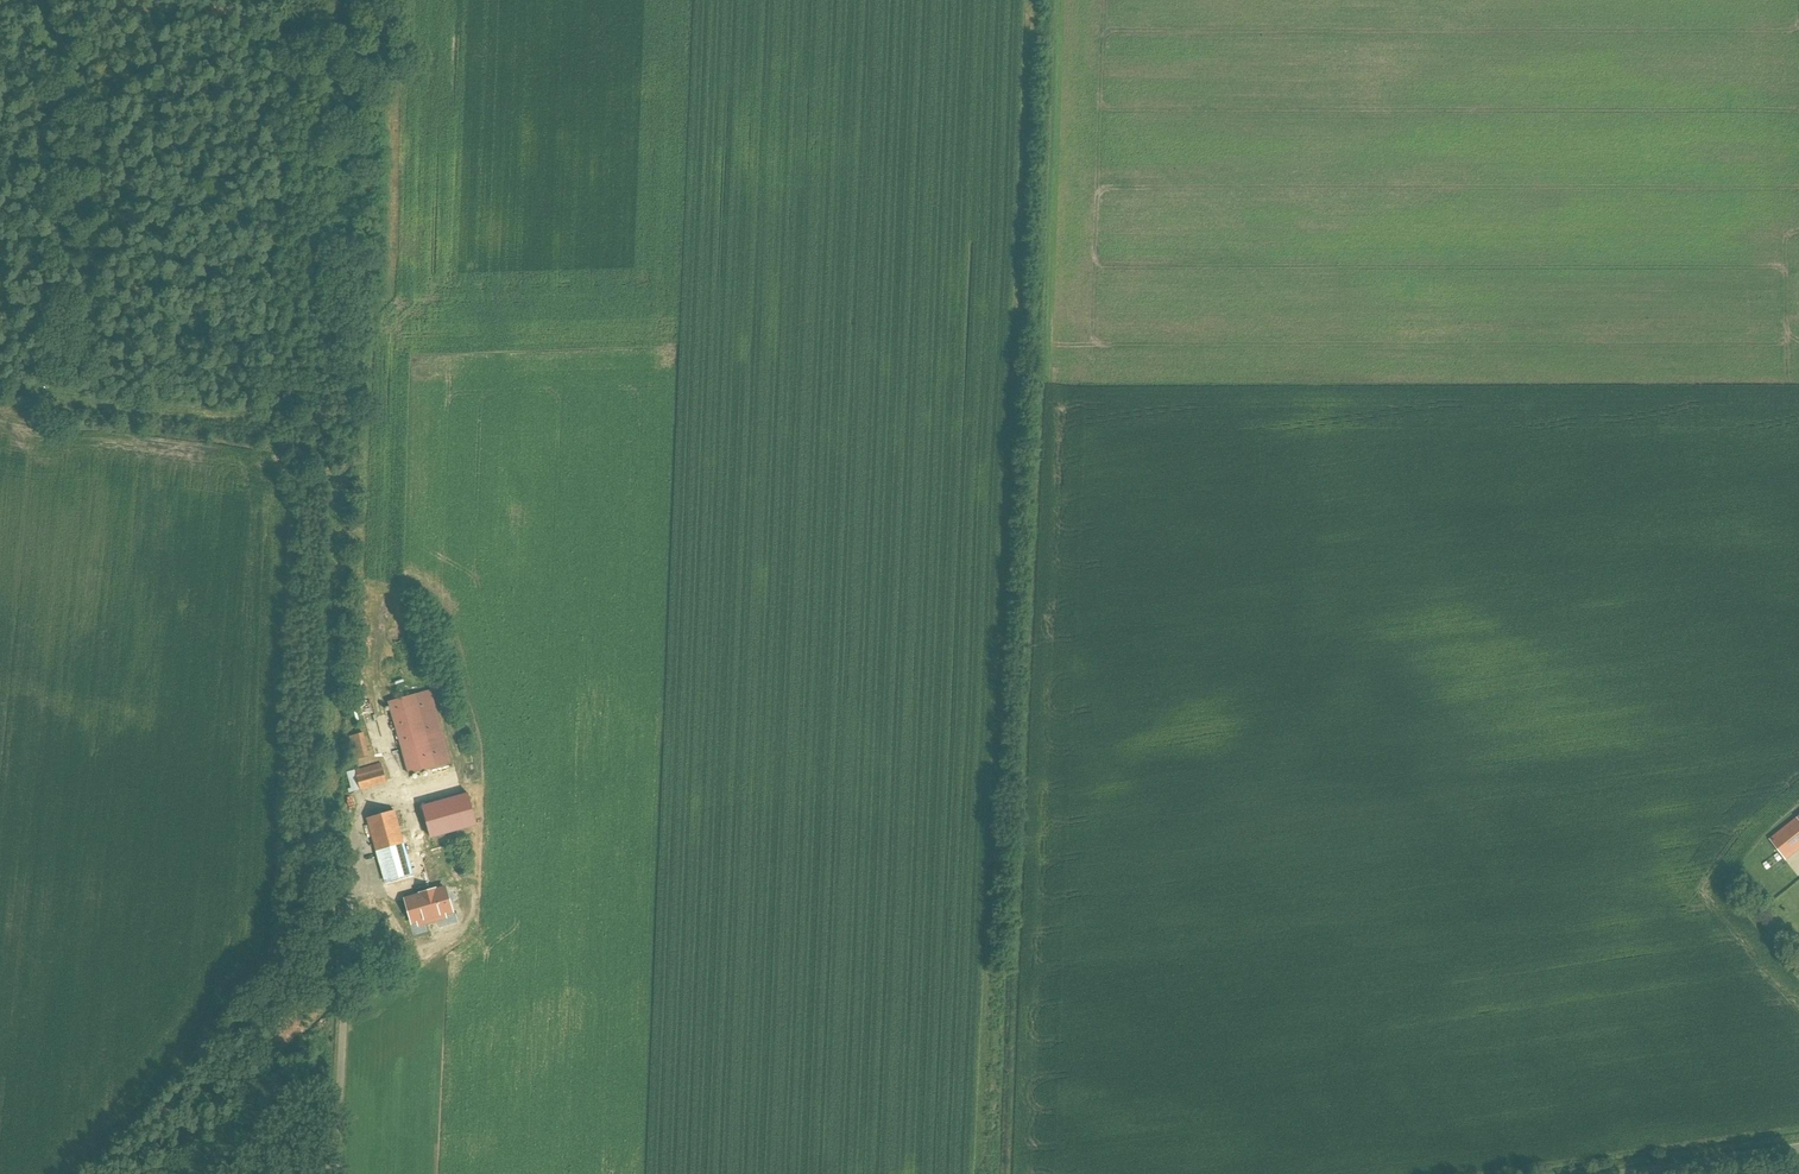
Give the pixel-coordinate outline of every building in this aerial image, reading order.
[(434,766),(417,691),(397,696),(414,771),(434,766)] [(403,757),(357,769),(361,785),(407,773),(403,757)] [(441,815),(438,806),(422,810),(430,843),(447,838),(445,830),(449,829),(446,814),(441,815)] [(369,818),(382,864),(394,860),(408,856),(395,810),(369,818)] [(1749,860),(1762,876),(1798,848),(1798,820),(1749,860)] [(408,856),(394,860),(402,887),(436,877),(428,850),(408,856)] [(389,891),(402,887),(394,860),(382,864),(389,891)]
